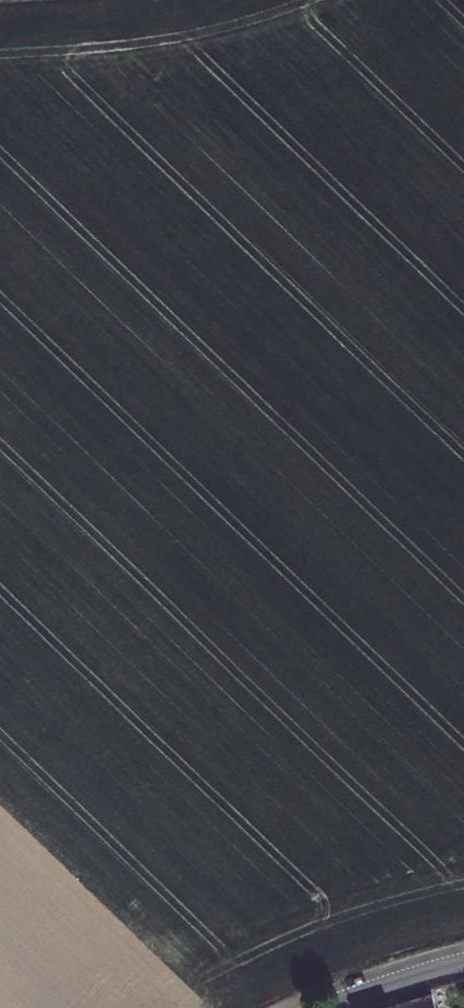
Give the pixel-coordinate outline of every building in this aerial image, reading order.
[(383,1007),(437,1007),(432,993),(383,1007)]
